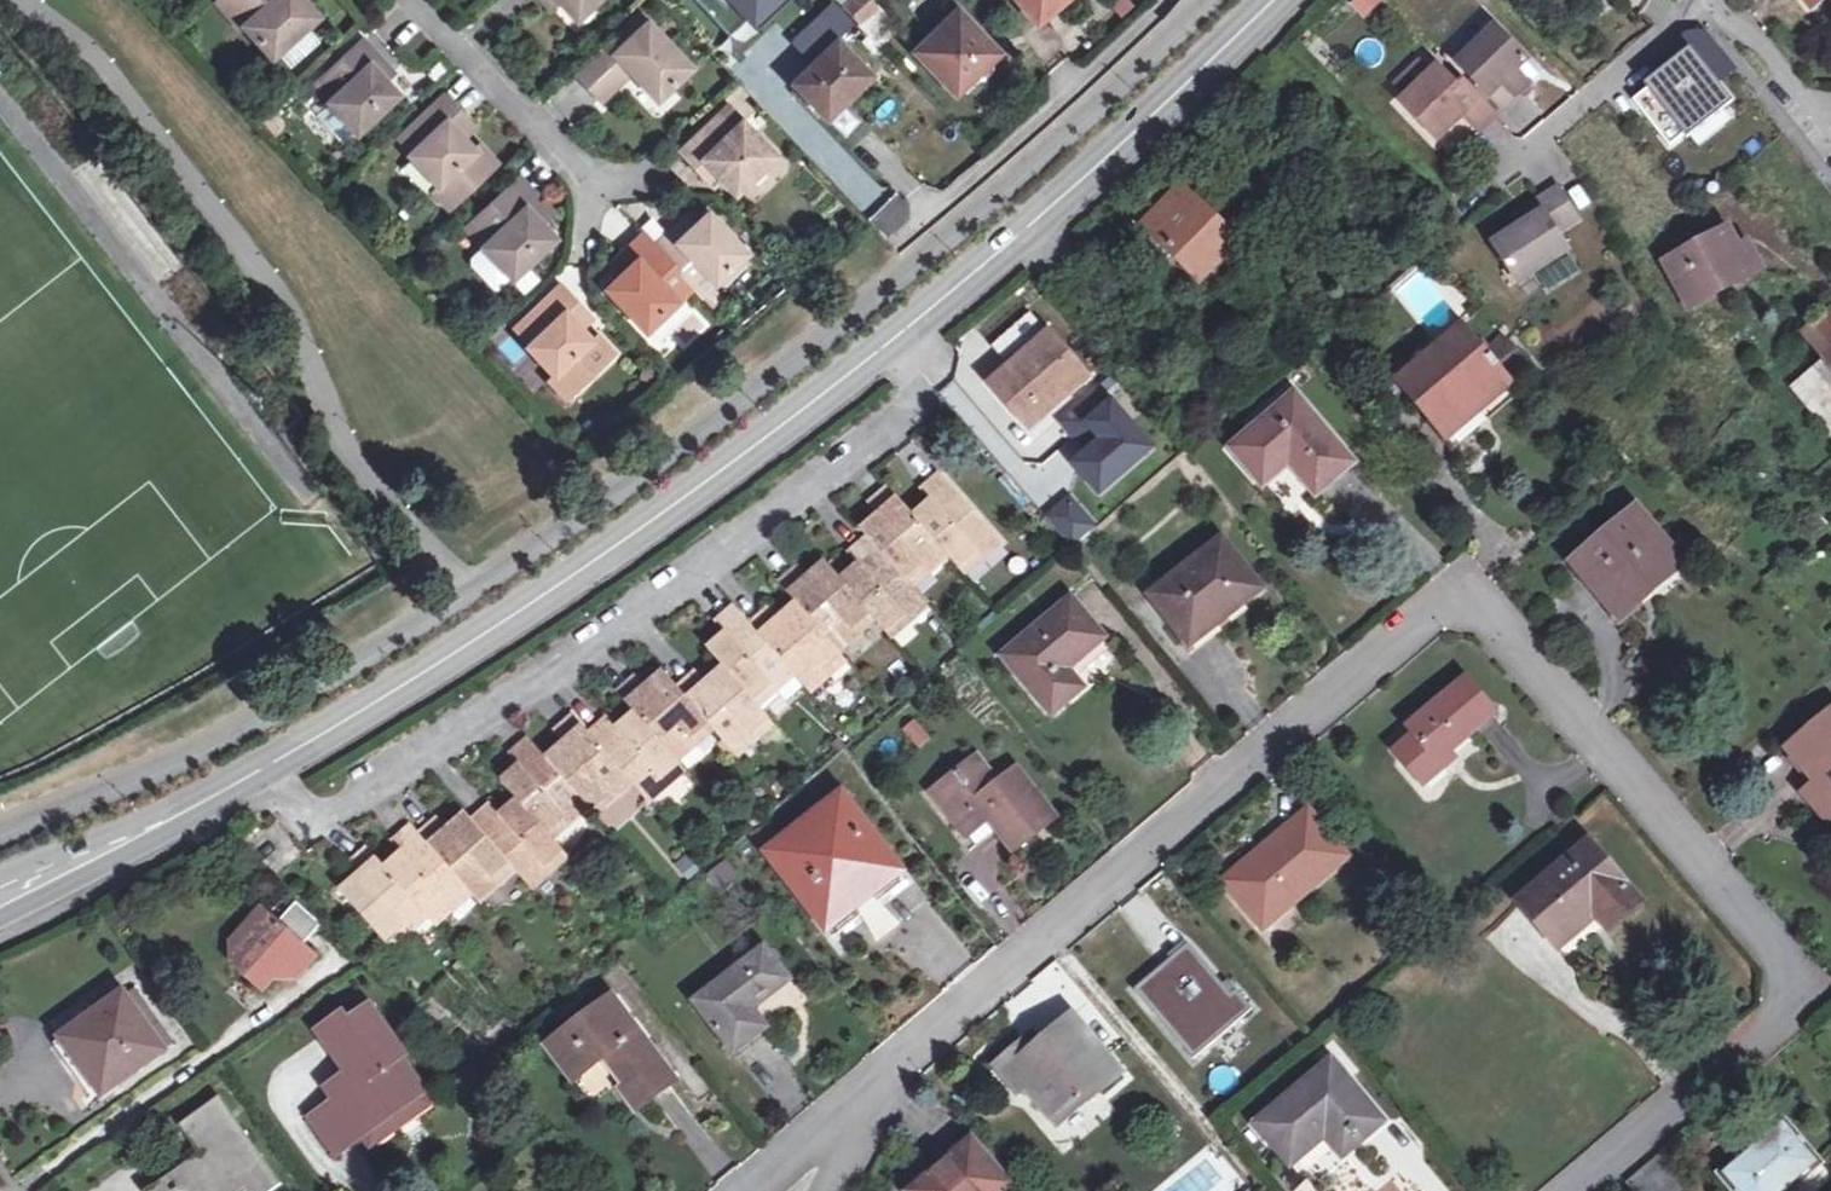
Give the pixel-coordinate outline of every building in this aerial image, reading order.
[(225,1),(248,27),(276,58),(281,54),(309,29),(321,18),(306,2),(304,0),(226,0),(225,1)] [(556,9),(564,1),(563,0),(547,0),(556,9)] [(564,1),(581,19),(601,0),(563,0),(564,1)] [(752,28),(783,0),(727,0),(752,28)] [(881,48),(901,29),(881,7),(877,10),(867,0),(858,0),(846,10),(854,19),(881,48)] [(1040,22),(1067,0),(1021,0),(1040,22)] [(1348,4),(1364,21),(1384,3),(1381,0),(1353,0),(1348,4)] [(1811,11),(1825,0),(1803,0),(1811,11)] [(989,40),(959,10),(916,51),(958,94),(979,74),(987,75),(992,69),(992,62),(988,58),(982,57),(977,60),(974,56),(989,40)] [(661,98),(694,67),(650,21),(643,13),(632,24),(579,72),(604,100),(635,71),(661,98)] [(309,29),(281,54),(295,70),(322,44),(309,29)] [(1529,64),(1497,31),(1459,66),(1501,111),(1526,87),(1516,77),(1529,64)] [(1719,49),(1710,36),(1689,37),(1686,39),(1703,61),(1719,49)] [(875,75),(841,40),(795,84),(829,119),(854,96),(864,87),(875,75)] [(988,58),(992,62),(1002,53),(989,40),(974,56),(977,60),(982,57),(988,58)] [(381,59),(365,42),(326,79),(341,95),(332,103),(333,105),(359,133),(361,134),(400,98),(387,83),(373,68),(381,59)] [(1702,62),(1691,49),(1666,69),(1670,75),(1635,102),(1673,148),(1732,100),(1719,84),(1702,62)] [(1736,71),(1719,49),(1703,61),(1702,62),(1719,84),(1736,71)] [(373,68),(387,83),(395,75),(381,59),(373,68)] [(1422,92),(1441,73),(1431,63),(1412,82),(1422,92)] [(1413,101),(1451,139),(1466,124),(1461,119),(1469,112),(1486,129),(1499,117),(1465,83),(1461,87),(1444,70),(1441,73),(1422,92),(1413,101)] [(462,114),(447,99),(409,135),(422,149),(415,157),(442,187),(436,193),(451,209),(498,165),(484,150),(478,155),(466,142),(450,125),(462,114)] [(333,105),(319,118),(345,146),(359,133),(333,105)] [(737,128),(744,121),(731,107),(724,113),(737,128)] [(737,128),(724,113),(684,149),(699,166),(708,159),(720,172),(739,193),(778,157),(744,121),(737,128)] [(450,125),(466,142),(478,131),(469,122),(462,114),(450,125)] [(422,149),(409,135),(401,143),(415,157),(422,149)] [(708,159),(699,166),(711,179),(720,172),(708,159)] [(540,199),(522,179),(480,219),(497,237),(486,248),(487,250),(513,277),(514,279),(557,239),(544,224),(530,209),(540,199)] [(1268,238),(1240,211),(1223,228),(1183,189),(1157,215),(1170,229),(1160,239),(1200,278),(1219,259),(1230,249),(1243,263),(1268,238)] [(1493,246),(1519,286),(1568,253),(1557,236),(1579,221),(1557,189),(1535,203),(1542,214),(1493,246)] [(530,209),(544,224),(549,219),(555,214),(540,199),(530,209)] [(702,296),(748,254),(710,213),(695,227),(681,241),(673,232),(667,237),(657,247),(694,287),(702,296)] [(1170,229),(1157,215),(1147,225),(1160,239),(1170,229)] [(497,237),(480,219),(469,229),(486,248),(497,237)] [(681,241),(695,227),(688,219),(673,232),(681,241)] [(1736,252),(1725,233),(1667,265),(1687,303),(1719,286),(1723,294),(1751,279),(1736,252)] [(694,287),(657,247),(645,235),(635,244),(630,249),(641,260),(625,274),(610,288),(648,330),(694,287)] [(1736,252),(1751,279),(1764,271),(1749,245),(1736,252)] [(641,260),(630,249),(615,263),(625,274),(641,260)] [(1230,249),(1219,259),(1233,273),(1243,263),(1230,249)] [(502,288),(513,277),(487,250),(476,260),(475,265),(496,287),(502,288)] [(1719,286),(1687,303),(1691,311),(1723,294),(1719,286)] [(579,305),(562,287),(516,331),(556,373),(549,380),(566,398),(614,353),(597,336),(592,340),(582,330),(568,315),(579,305)] [(568,315),(582,330),(593,320),(579,305),(568,315)] [(993,347),(1011,368),(1050,334),(1032,313),(993,347)] [(1830,358),(1830,313),(1804,334),(1826,362),(1830,358)] [(1520,395),(1465,331),(1410,378),(1422,393),(1414,400),(1433,421),(1441,415),(1465,443),(1520,395)] [(1089,378),(1050,334),(1011,368),(992,385),(1027,424),(1043,410),(1048,415),(1089,378)] [(1091,392),(1058,421),(1072,438),(1079,432),(1095,449),(1078,464),(1101,491),(1149,447),(1112,405),(1108,410),(1091,392)] [(1357,464),(1297,395),(1233,448),(1265,487),(1294,464),(1320,495),(1357,464)] [(1003,542),(943,475),(929,487),(943,502),(939,506),(936,503),(917,519),(890,489),(878,500),(893,516),(887,521),(884,517),(866,533),(870,538),(858,549),(872,565),(866,570),(863,566),(844,582),(829,565),(811,580),(814,583),(808,588),(794,572),(781,583),(800,604),(781,620),(784,624),(779,628),(767,613),(753,625),(736,605),(722,617),(723,619),(736,634),(731,640),(727,635),(711,650),(715,656),(697,672),(710,688),(705,692),(702,688),(689,699),(666,673),(648,688),(652,693),(648,697),(634,682),(621,693),(639,714),(620,731),(623,734),(618,739),(603,722),(590,734),(576,717),(563,729),(575,743),(570,748),(567,744),(550,759),(531,739),(517,751),(530,765),(526,770),(522,766),(504,781),(520,800),(501,817),(504,820),(500,825),(486,808),(473,820),(468,814),(450,829),(453,834),(449,838),(435,822),(420,834),(413,826),(399,837),(412,852),(407,857),(404,854),(386,869),(368,849),(354,861),(368,877),(363,881),(359,877),(342,892),(385,941),(403,925),(411,933),(429,917),(431,920),(449,904),(455,911),(473,895),(481,904),(499,888),(492,880),(511,864),(518,872),(534,890),(551,875),(544,867),(563,850),(554,839),(548,832),(565,816),(571,823),(591,806),(593,809),(610,793),(616,801),(635,785),(651,803),(669,787),(663,779),(682,763),(680,762),(698,746),(692,739),(710,723),(716,730),(733,751),(751,735),(758,742),(777,726),(760,708),(754,701),(772,684),(778,692),(797,676),(813,695),(831,679),(824,671),(843,655),(841,652),(860,636),(854,629),(871,614),(878,621),(887,632),(906,615),(913,623),(931,607),(915,589),(909,582),(927,566),(933,573),(951,557),(960,567),(980,550),(986,557),(1003,542)] [(943,502),(929,487),(925,490),(936,503),(939,506),(943,502)] [(893,516),(878,500),(873,504),(884,517),(887,521),(893,516)] [(1069,505),(1050,522),(1073,549),(1092,532),(1069,505)] [(1684,567),(1637,510),(1572,564),(1620,621),(1684,567)] [(1261,590),(1224,542),(1154,596),(1185,637),(1219,610),(1225,618),(1261,590)] [(872,565),(858,549),(852,554),(863,566),(866,570),(872,565)] [(980,550),(960,567),(967,574),(986,557),(980,550)] [(909,582),(915,589),(933,573),(927,566),(909,582)] [(814,583),(811,580),(800,567),(794,572),(808,588),(814,583)] [(1106,638),(1073,599),(1004,657),(1054,714),(1084,689),(1069,670),(1106,638)] [(784,624),(781,620),(772,609),(767,613),(779,628),(784,624)] [(854,629),(860,636),(878,621),(871,614),(854,629)] [(906,615),(887,632),(893,639),(913,623),(906,615)] [(736,634),(723,619),(717,623),(727,635),(731,640),(736,634)] [(824,671),(831,679),(850,663),(843,655),(824,671)] [(710,688),(697,672),(691,676),(702,688),(705,692),(710,688)] [(652,693),(648,688),(639,677),(634,682),(648,697),(652,693)] [(1497,713),(1467,679),(1410,726),(1415,733),(1395,750),(1425,786),(1447,768),(1440,761),(1449,753),(1497,713)] [(754,701),(760,708),(778,692),(772,684),(754,701)] [(1791,751),(1819,785),(1806,796),(1825,819),(1830,814),(1830,717),(1791,751)] [(623,734),(620,731),(609,718),(603,722),(618,739),(623,734)] [(918,719),(904,728),(917,750),(932,741),(918,719)] [(692,739),(698,746),(716,730),(710,723),(692,739)] [(575,743),(563,729),(557,733),(567,744),(570,748),(575,743)] [(751,735),(733,751),(740,758),(758,742),(751,735)] [(530,765),(517,751),(513,755),(522,766),(526,770),(530,765)] [(1440,761),(1447,768),(1456,761),(1449,753),(1440,761)] [(1016,851),(1055,819),(1016,771),(993,788),(989,783),(994,779),(978,759),(957,776),(961,782),(950,791),(946,787),(936,796),(969,837),(991,820),(1016,851)] [(663,779),(669,787),(688,771),(682,763),(663,779)] [(610,793),(593,809),(599,816),(616,801),(610,793)] [(910,881),(843,797),(770,855),(836,939),(910,881)] [(504,820),(501,817),(490,804),(486,808),(500,825),(504,820)] [(1348,857),(1310,812),(1226,883),(1264,928),(1348,857)] [(548,832),(554,839),(571,823),(565,816),(548,832)] [(453,834),(450,829),(439,818),(435,822),(449,838),(453,834)] [(412,852),(399,837),(394,842),(404,854),(407,857),(412,852)] [(1641,903),(1591,846),(1523,904),(1556,942),(1595,909),(1611,928),(1641,903)] [(544,867),(551,875),(570,858),(563,850),(544,867)] [(368,877),(354,861),(349,865),(359,877),(363,881),(368,877)] [(492,880),(499,888),(518,872),(511,864),(492,880)] [(279,924),(263,909),(234,941),(235,964),(264,991),(286,968),(298,979),(317,958),(305,947),(324,927),(297,903),(279,924)] [(449,904),(431,920),(437,926),(455,911),(449,904)] [(403,925),(385,941),(392,949),(411,933),(403,925)] [(1188,944),(1135,991),(1194,1060),(1253,1009),(1237,990),(1231,995),(1188,944)] [(792,981),(766,947),(697,1001),(738,1054),(771,1029),(756,1009),(792,981)] [(126,997),(142,1019),(151,1012),(135,991),(126,997)] [(126,997),(124,995),(63,1038),(79,1061),(88,1055),(113,1091),(166,1053),(163,1048),(150,1030),(142,1019),(126,997)] [(679,1081),(616,997),(551,1046),(576,1079),(605,1058),(627,1087),(624,1090),(639,1110),(679,1081)] [(406,1056),(373,1010),(351,1026),(344,1017),(321,1034),(349,1075),(328,1090),(337,1103),(361,1137),(367,1133),(377,1148),(403,1129),(393,1115),(426,1092),(402,1059),(406,1056)] [(1122,1073),(1073,1017),(1035,1049),(1027,1041),(997,1066),(1020,1092),(1026,1087),(1058,1124),(1099,1089),(1101,1091),(1122,1073)] [(150,1030),(163,1048),(172,1041),(159,1023),(150,1030)] [(88,1055),(79,1061),(105,1097),(113,1091),(88,1055)] [(1382,1123),(1333,1064),(1260,1126),(1293,1164),(1328,1135),(1344,1122),(1360,1142),(1382,1123)] [(393,1115),(403,1129),(436,1107),(426,1092),(393,1115)] [(222,1097),(182,1126),(202,1155),(151,1190),(238,1190),(247,1184),(252,1190),(273,1190),(284,1184),(222,1097)] [(361,1137),(337,1103),(314,1120),(338,1154),(361,1137)] [(1787,1120),(1724,1175),(1737,1190),(1792,1190),(1823,1163),(1787,1120)] [(1344,1122),(1328,1135),(1344,1155),(1360,1142),(1344,1122)] [(972,1145),(917,1190),(1001,1190),(1007,1186),(972,1145)] [(1634,1190),(1686,1190),(1689,1188),(1661,1154),(1627,1183),(1634,1190)]
